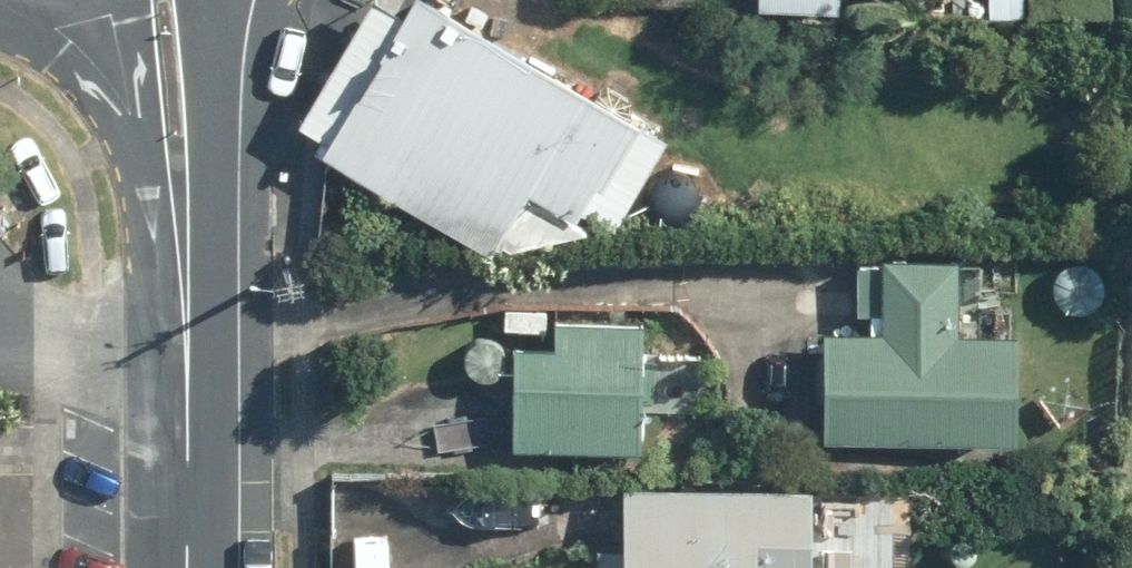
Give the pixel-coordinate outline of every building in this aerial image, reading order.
[(486,252),(524,187),(571,215),(592,180),(597,183),(634,123),(426,0),(413,0),(321,154),(486,252)] [(823,331),(822,440),(1009,442),(1011,332),(953,332),(955,257),(882,255),(880,333),(823,331)] [(515,348),(512,447),(637,449),(639,321),(554,319),(553,349),(515,348)] [(621,485),(621,548),(594,547),(595,564),(513,564),(513,567),(807,567),(807,484),(621,485)]
